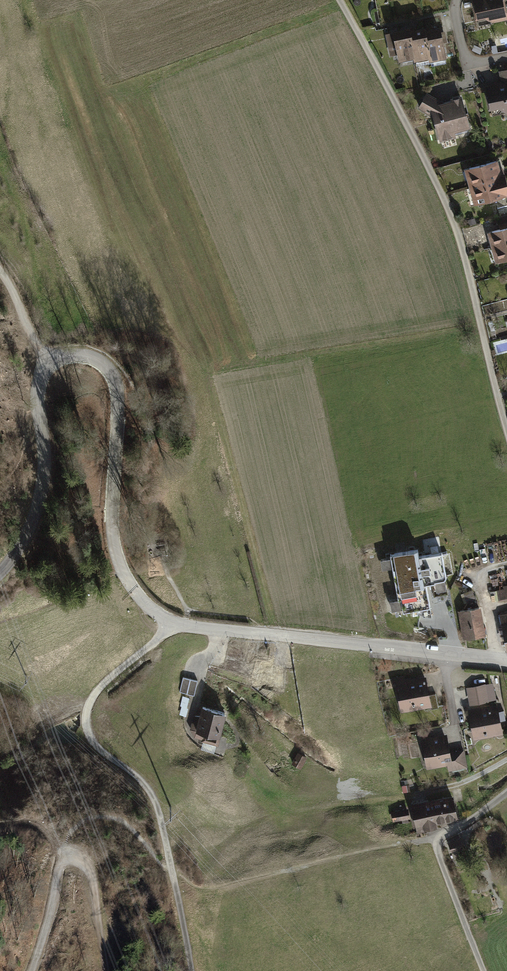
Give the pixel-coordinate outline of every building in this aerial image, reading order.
[(478,17),(484,15),(491,21),(506,18),(503,4),(506,3),(506,0),(474,0),(478,17)] [(408,27),(393,30),(395,40),(387,42),(388,47),(397,45),(400,59),(414,56),(408,27)] [(424,27),(409,30),(415,59),(430,56),(424,27)] [(440,27),(425,30),(431,59),(446,56),(443,42),(447,41),(446,36),(442,37),(440,27)] [(485,85),(489,106),(498,105),(505,110),(506,110),(506,71),(500,72),(502,82),(485,85)] [(428,94),(421,107),(434,115),(441,139),(467,131),(470,127),(465,124),(467,120),(461,96),(452,98),(453,101),(448,103),(448,101),(443,103),(428,94)] [(496,160),(466,168),(470,183),(500,175),(496,160)] [(471,183),(476,201),(492,197),(497,216),(506,213),(506,194),(506,192),(506,185),(504,174),(471,183)] [(506,222),(506,214),(498,216),(500,224),(506,222)] [(488,232),(492,246),(506,242),(506,227),(488,232)] [(492,246),(496,260),(506,257),(506,242),(492,246)] [(380,559),(382,569),(391,567),(397,599),(389,600),(391,611),(402,609),(402,611),(431,606),(427,585),(434,583),(435,592),(448,589),(441,553),(419,557),(417,549),(389,554),(390,557),(380,559)] [(493,601),(506,599),(506,585),(503,585),(503,588),(491,591),(493,601)] [(473,590),(461,594),(464,604),(476,600),(473,590)] [(481,607),(459,610),(463,638),(486,634),(481,607)] [(404,675),(391,677),(393,684),(396,683),(401,709),(431,703),(432,708),(438,707),(436,694),(428,695),(425,677),(405,681),(404,675)] [(183,677),(180,691),(194,694),(197,680),(183,677)] [(485,684),(467,687),(470,704),(488,701),(485,684)] [(195,716),(191,729),(195,736),(204,738),(203,741),(217,745),(226,712),(202,705),(199,716),(195,716)] [(497,706),(469,711),(473,735),(486,733),(487,737),(502,734),(497,706)] [(441,735),(422,739),(428,768),(451,764),(453,771),(468,769),(464,749),(449,752),(447,738),(441,739),(441,735)] [(299,752),(292,763),(300,769),(308,757),(299,752)] [(427,802),(413,805),(419,832),(437,828),(436,822),(457,818),(452,797),(437,800),(437,797),(427,800),(427,802)] [(407,809),(391,812),(393,821),(409,818),(407,809)] [(459,839),(448,843),(451,850),(459,847),(459,849),(463,848),(459,839)]
